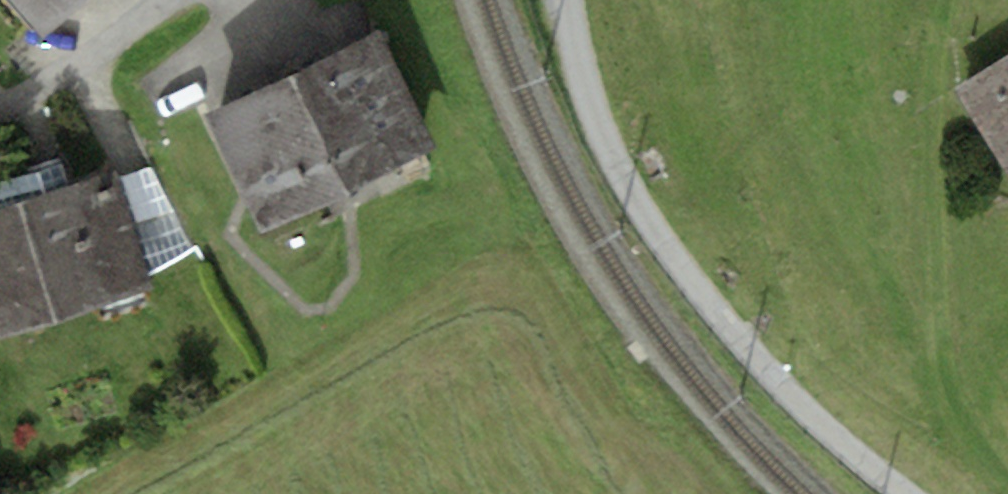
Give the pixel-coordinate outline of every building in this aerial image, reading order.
[(86,0),(12,0),(45,36),(86,0)] [(435,147),(379,31),(206,114),(262,230),(435,147)] [(958,88),(1007,167),(1007,56),(958,88)] [(69,184),(63,161),(0,180),(0,208),(69,184)] [(151,165),(120,177),(151,270),(191,247),(151,165)] [(0,339),(157,287),(151,270),(120,177),(117,168),(69,184),(0,208),(0,339)]
